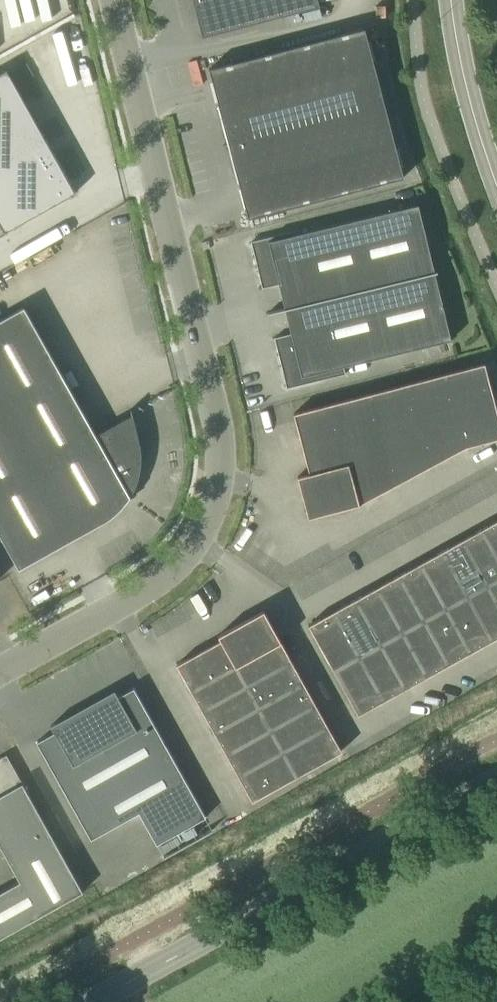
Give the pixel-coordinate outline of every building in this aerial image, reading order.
[(203,38),(205,38),(204,36),(320,5),(318,0),(193,0),(203,38)] [(384,102),(365,28),(209,69),(218,104),(217,104),(227,143),(384,102)] [(78,191),(9,67),(0,72),(0,218),(7,231),(78,191)] [(238,182),(239,181),(248,217),(404,176),(384,102),(227,143),(238,182)] [(268,313),(285,309),(285,308),(435,271),(435,272),(438,271),(437,270),(435,271),(418,204),(292,234),(291,231),(251,241),(263,287),(279,283),(285,308),(268,312),(268,313)] [(285,308),(285,309),(291,333),(275,337),(287,387),(346,373),(344,365),(451,339),(435,272),(435,271),(285,308)] [(139,439),(131,409),(130,409),(131,414),(99,432),(100,434),(96,436),(24,306),(0,320),(0,535),(19,569),(104,521),(118,511),(130,496),(130,497),(131,496),(128,490),(133,487),(135,489),(135,488),(135,487),(141,464),(139,439)] [(447,372),(466,446),(496,438),(496,409),(485,362),(447,372)] [(466,446),(447,372),(409,382),(428,456),(466,446)] [(431,465),(428,456),(409,382),(371,392),(393,475),(431,465)] [(395,484),(393,475),(371,392),(333,402),(348,462),(357,494),(395,484)] [(293,413),(309,473),(348,462),(333,402),(293,413)] [(348,462),(309,473),(297,476),(308,517),(359,504),(357,494),(348,462)] [(483,527),(496,552),(496,519),(483,527)] [(461,539),(486,584),(496,578),(496,552),(483,527),(461,539)] [(486,584),(461,539),(440,551),(465,596),(486,584)] [(440,551),(418,563),(443,608),(465,596),(440,551)] [(443,608),(418,563),(396,575),(421,620),(443,608)] [(396,575),(375,588),(400,632),(421,620),(396,575)] [(496,603),(496,578),(486,584),(496,603)] [(489,641),(496,637),(496,603),(486,584),(465,596),(489,641)] [(400,632),(375,588),(353,600),(378,644),(400,632)] [(443,608),(468,653),(489,641),(465,596),(443,608)] [(378,644),(353,600),(331,612),(356,656),(378,644)] [(421,620),(446,665),(468,653),(443,608),(421,620)] [(279,637),(264,609),(218,635),(220,639),(233,662),(279,637)] [(356,656),(331,612),(308,624),(333,669),(356,656)] [(400,632),(424,677),(446,665),(421,620),(400,632)] [(424,677),(400,632),(378,644),(403,689),(424,677)] [(279,637),(233,662),(246,685),(291,660),(279,637)] [(176,664),(189,687),(233,662),(220,639),(176,664)] [(378,644),(356,656),(381,701),(403,689),(378,644)] [(356,656),(333,669),(358,714),(381,701),(356,656)] [(304,682),(291,660),(246,685),(258,708),(304,682)] [(202,709),(246,685),(233,662),(189,687),(202,709)] [(304,682),(258,708),(271,730),(317,705),(304,682)] [(202,709),(214,732),(258,708),(246,685),(202,709)] [(91,839),(139,812),(157,844),(206,816),(134,687),(117,697),(113,699),(111,696),(68,720),(70,723),(60,729),(56,722),(50,725),(54,732),(37,741),(91,839)] [(329,728),(317,705),(271,730),(284,753),(329,728)] [(271,730),(258,708),(214,732),(227,755),(271,730)] [(329,728),(284,753),(296,776),(342,751),(329,728)] [(227,755),(240,778),(284,753),(271,730),(227,755)] [(284,753),(240,778),(252,800),(296,776),(284,753)] [(20,881),(0,892),(0,938),(83,891),(6,754),(0,758),(0,845),(20,881)]
